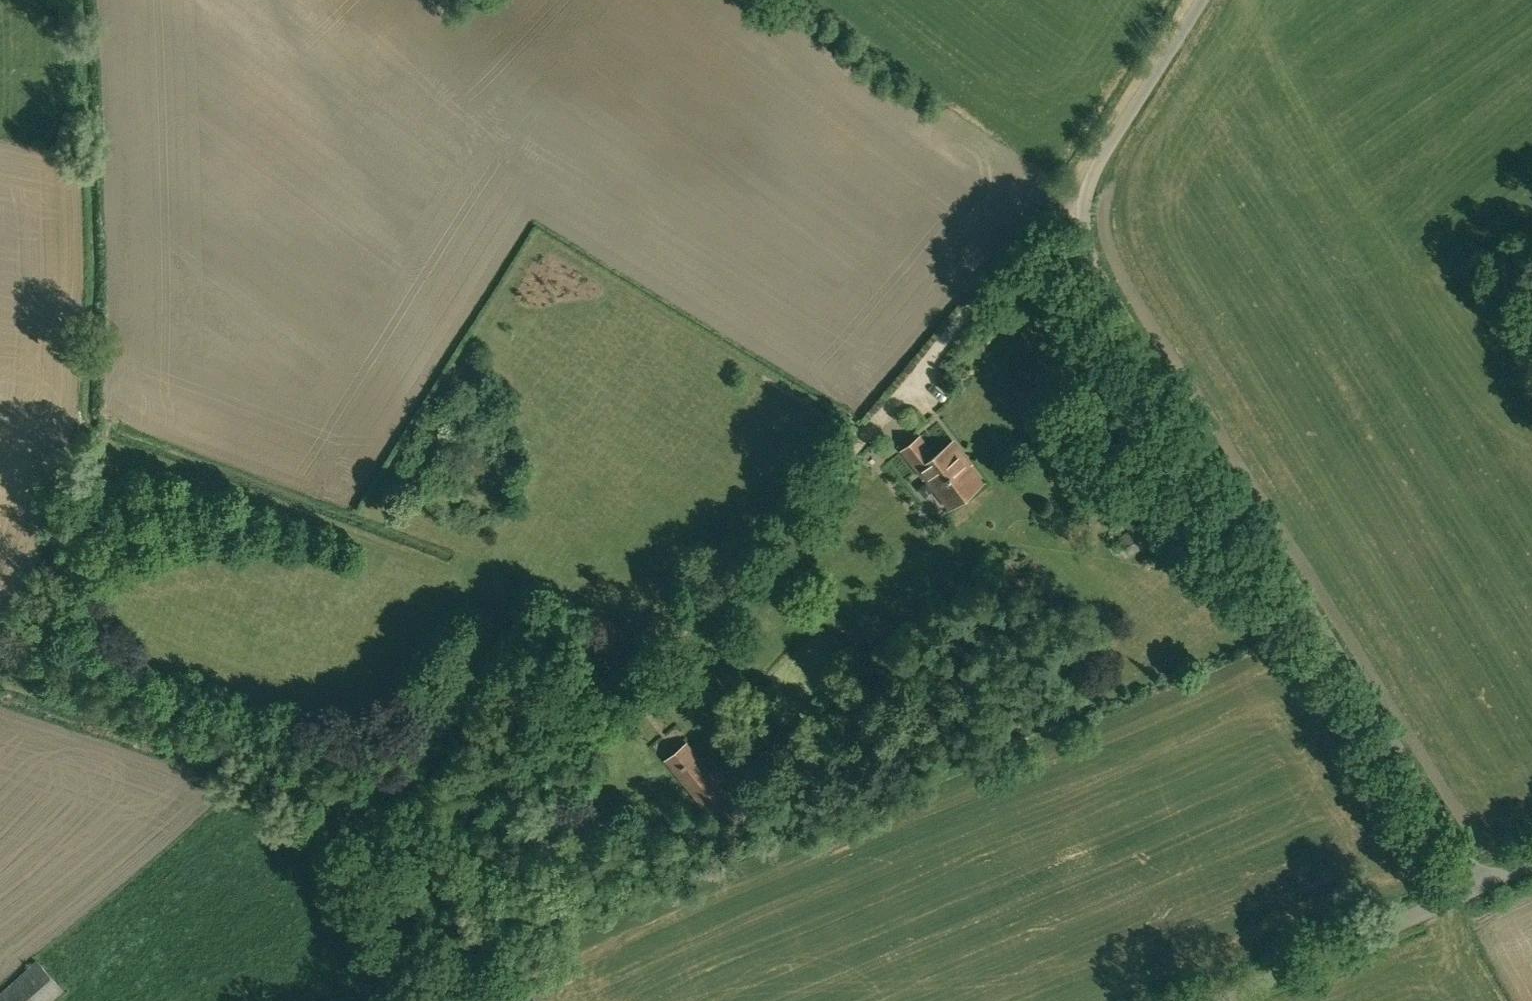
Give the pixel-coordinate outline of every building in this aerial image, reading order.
[(926,476),(951,507),(983,482),(961,454),(963,453),(953,442),(935,456),(920,437),(903,451),(925,477),(926,476)] [(1167,534),(1157,515),(1118,537),(1128,555),(1167,534)] [(738,805),(687,741),(663,760),(714,824),(738,805)] [(39,958),(0,994),(0,1000),(48,1000),(65,986),(39,958)]
